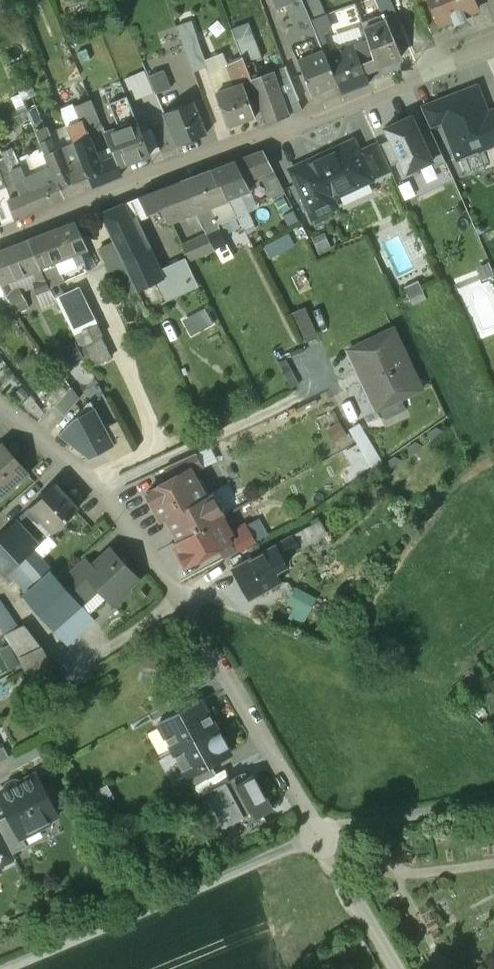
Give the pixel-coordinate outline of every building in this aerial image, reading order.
[(284,1),(294,25),(290,27),(285,36),(296,61),(297,61),(311,94),(337,83),(324,53),(312,24),(301,0),(287,0),(284,1)] [(391,0),(376,0),(381,13),(382,13),(384,16),(395,11),(391,0)] [(441,25),(453,20),(455,25),(467,20),(465,15),(478,10),(474,0),(430,0),(441,25)] [(355,3),(344,8),(347,18),(359,14),(355,3)] [(381,13),(361,21),(365,36),(372,58),(361,62),(365,71),(400,57),(384,16),(382,13),(381,13)] [(360,38),(361,41),(354,43),(361,62),(372,58),(365,36),(360,38)] [(197,40),(184,44),(193,70),(206,66),(197,40)] [(354,43),(324,53),(337,83),(342,94),(369,83),(361,62),(354,43)] [(247,65),(244,57),(227,63),(236,86),(215,93),(227,128),(255,118),(243,84),(253,81),(247,65)] [(255,61),(247,65),(253,81),(261,77),(255,61)] [(261,77),(253,81),(243,84),(255,118),(264,115),(267,125),(301,111),(286,67),(261,77)] [(169,88),(162,70),(147,76),(154,93),(155,94),(169,88)] [(145,72),(124,80),(133,101),(154,93),(147,76),(145,72)] [(487,114),(480,95),(462,92),(435,103),(442,121),(458,159),(493,145),(493,132),(487,114)] [(140,133),(127,99),(120,101),(128,126),(105,134),(114,158),(118,165),(149,155),(140,133)] [(91,100),(74,108),(80,122),(67,127),(75,145),(80,159),(85,171),(92,187),(122,175),(118,165),(114,158),(100,163),(87,134),(102,127),(91,100)] [(192,102),(162,112),(176,145),(205,135),(192,102)] [(442,121),(435,103),(421,108),(429,126),(442,121)] [(411,116),(385,128),(390,140),(400,161),(405,173),(432,161),(420,136),(411,116)] [(80,159),(67,164),(61,150),(57,152),(45,127),(36,131),(51,167),(64,198),(92,187),(85,171),(80,159)] [(151,129),(140,133),(149,155),(159,151),(151,129)] [(420,136),(432,161),(435,168),(446,162),(431,130),(420,136)] [(354,140),(313,159),(314,161),(291,172),(312,219),(338,207),(333,198),(372,180),(359,151),(354,140)] [(400,161),(390,140),(379,145),(389,166),(400,161)] [(378,142),(359,151),(372,180),(391,171),(389,166),(379,145),(378,142)] [(263,150),(212,169),(228,199),(241,194),(251,190),(246,180),(264,173),(273,170),(263,150)] [(64,198),(51,167),(26,178),(17,158),(7,163),(13,173),(12,174),(20,195),(9,200),(14,220),(64,198)] [(212,169),(180,181),(194,212),(211,206),(228,199),(212,169)] [(285,191),(273,170),(264,173),(267,181),(266,182),(271,194),(268,195),(269,198),(285,191)] [(180,181),(140,197),(148,214),(151,213),(162,208),(168,222),(171,221),(194,212),(180,181)] [(241,194),(228,199),(238,219),(251,213),(241,194)] [(140,197),(101,212),(110,231),(109,231),(114,242),(123,260),(147,250),(133,220),(148,214),(140,197)] [(9,200),(0,203),(0,226),(14,220),(9,200)] [(211,206),(194,212),(198,219),(214,212),(211,206)] [(74,222),(28,240),(40,268),(48,288),(49,288),(59,283),(89,271),(78,246),(109,231),(110,231),(101,212),(74,222)] [(214,212),(198,219),(207,235),(215,249),(228,243),(214,212)] [(251,213),(238,219),(242,228),(255,221),(251,213)] [(331,250),(324,234),(312,240),(319,255),(331,250)] [(207,235),(183,246),(190,260),(215,249),(207,235)] [(295,251),(288,237),(266,249),(273,263),(295,251)] [(0,250),(0,283),(8,280),(33,270),(40,268),(28,240),(0,250)] [(114,242),(99,249),(122,298),(137,291),(123,260),(114,242)] [(221,261),(233,255),(228,243),(215,249),(221,261)] [(158,281),(165,278),(161,268),(151,248),(147,250),(123,260),(137,291),(158,281)] [(165,278),(158,281),(167,301),(198,287),(185,257),(161,268),(165,278)] [(48,288),(40,268),(33,270),(37,280),(33,282),(41,303),(53,297),(49,288),(48,288)] [(12,291),(8,280),(0,283),(17,313),(29,308),(20,287),(12,291)] [(59,283),(49,288),(53,297),(64,293),(59,283)] [(64,293),(53,297),(72,334),(97,324),(78,287),(64,293)] [(189,337),(216,322),(205,302),(178,317),(189,337)] [(318,333),(305,304),(292,310),(305,339),(318,333)] [(97,324),(72,334),(89,366),(112,356),(101,335),(103,334),(97,324)] [(394,328),(348,351),(356,369),(362,366),(368,380),(362,382),(371,400),(396,388),(401,398),(422,389),(394,328)] [(297,386),(319,374),(303,346),(281,358),(297,386)] [(362,366),(356,369),(362,382),(368,380),(362,366)] [(396,388),(371,400),(376,411),(401,398),(396,388)] [(71,391),(55,408),(64,417),(78,401),(71,391)] [(106,429),(91,404),(63,434),(91,459),(107,450),(115,445),(106,429)] [(133,451),(118,422),(106,429),(115,445),(107,450),(112,461),(133,451)] [(4,446),(0,450),(0,496),(27,473),(4,446)] [(196,453),(164,468),(171,479),(190,469),(192,473),(203,468),(196,453)] [(171,479),(146,493),(159,516),(164,514),(178,540),(179,541),(218,519),(218,520),(223,518),(210,493),(205,496),(192,473),(190,469),(171,479)] [(78,508),(55,483),(25,512),(33,520),(38,516),(52,532),(78,508)] [(218,519),(179,541),(178,540),(173,542),(186,566),(219,549),(230,542),(227,536),(218,520),(218,519)] [(299,549),(327,534),(321,522),(293,537),(299,549)] [(256,542),(246,525),(227,536),(230,542),(219,549),(224,559),(256,542)] [(33,550),(10,526),(0,535),(0,568),(6,575),(9,573),(21,586),(30,577),(36,584),(23,595),(52,628),(80,604),(60,580),(33,550)] [(293,537),(276,546),(282,558),(299,549),(293,537)] [(234,568),(232,570),(248,600),(280,583),(275,572),(286,566),(282,558),(276,546),(250,560),(234,568)] [(91,567),(76,581),(90,596),(99,587),(115,605),(130,590),(128,588),(137,579),(110,550),(91,567)] [(245,550),(228,558),(234,568),(250,560),(245,550)] [(83,559),(60,580),(80,604),(81,604),(90,596),(76,581),(91,567),(83,559)] [(318,596),(296,585),(287,601),(293,606),(288,615),(302,623),(318,596)] [(0,601),(0,625),(4,632),(18,625),(0,601)] [(80,604),(52,628),(65,642),(94,619),(81,604),(80,604)] [(18,625),(4,632),(19,656),(42,644),(24,622),(18,625)] [(64,687),(42,644),(19,656),(41,699),(64,687)] [(181,698),(149,715),(155,727),(159,725),(158,724),(186,708),(181,698)] [(186,708),(158,724),(159,725),(172,750),(216,727),(202,700),(186,708)] [(216,727),(172,750),(186,776),(186,777),(211,764),(230,753),(227,747),(228,747),(220,732),(219,732),(216,727)] [(9,756),(4,746),(0,748),(0,761),(9,756)] [(211,764),(186,777),(186,776),(179,779),(185,791),(193,786),(207,779),(216,774),(211,764)] [(225,769),(216,774),(207,779),(213,789),(231,780),(225,769)] [(36,775),(0,793),(0,797),(9,816),(25,847),(27,846),(22,837),(23,837),(21,834),(37,825),(42,827),(50,823),(52,818),(56,815),(36,775)] [(253,776),(237,784),(234,778),(231,780),(213,789),(207,779),(193,786),(199,797),(206,793),(224,826),(242,816),(245,823),(263,814),(272,809),(253,776)] [(107,786),(100,789),(107,801),(113,797),(107,786)] [(100,789),(93,793),(99,805),(107,801),(100,789)] [(242,816),(224,826),(233,843),(268,825),(263,814),(245,823),(242,816)] [(9,816),(0,820),(0,827),(0,828),(13,853),(25,847),(9,816)] [(0,828),(0,867),(16,859),(13,853),(0,828)]
